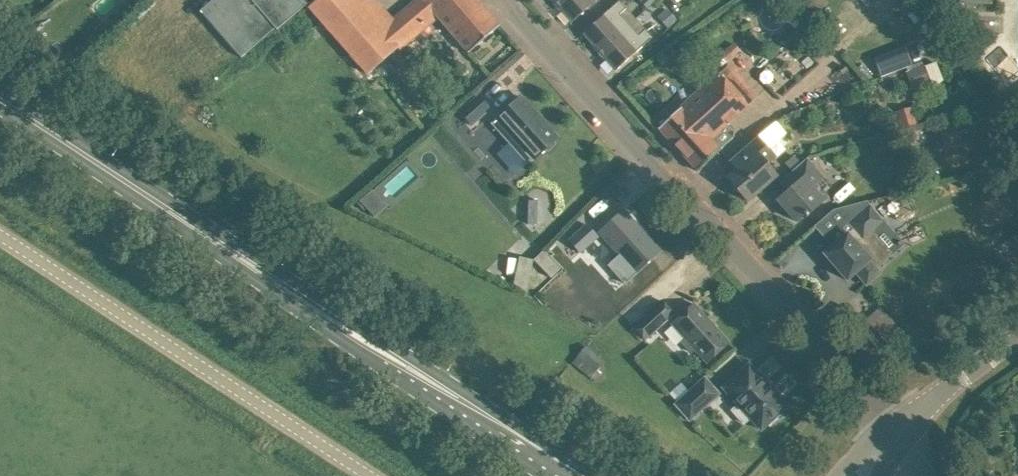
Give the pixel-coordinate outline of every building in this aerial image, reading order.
[(122,1),(129,9),(140,0),(122,0),(122,1)] [(271,24),(276,29),(306,3),(304,0),(211,0),(200,9),(238,53),(271,24)] [(478,0),(416,0),(382,29),(357,0),(316,0),(309,6),(367,74),(435,15),(468,52),(499,25),(478,0)] [(556,3),(572,21),(596,0),(559,0),(556,3)] [(583,33),(599,51),(636,18),(619,0),(583,33)] [(675,18),(673,15),(667,9),(658,17),(666,26),(675,18)] [(636,18),(599,51),(616,70),(652,37),(636,18)] [(908,44),(875,52),(881,74),(913,66),(908,44)] [(658,128),(697,170),(698,170),(720,149),(711,139),(758,95),(729,63),(659,127),(658,127),(658,128)] [(923,65),(908,71),(906,71),(911,87),(928,80),(923,65)] [(472,124),(489,108),(478,96),(461,112),(472,124)] [(520,96),(490,123),(527,164),(557,137),(520,96)] [(899,128),(912,125),(916,124),(912,107),(895,112),(899,128)] [(912,125),(899,128),(902,141),(916,137),(914,132),(912,125)] [(747,201),(755,194),(776,175),(766,164),(774,156),(767,148),(757,137),(730,160),(738,169),(727,178),(747,201)] [(792,171),(801,163),(794,155),(785,163),(792,171)] [(806,217),(808,215),(807,214),(824,199),(814,187),(824,177),(807,157),(801,163),(792,171),(780,181),(788,190),(778,199),(780,202),(776,206),(781,212),(786,208),(796,221),(803,215),(806,217)] [(905,188),(911,176),(897,169),(891,181),(905,188)] [(918,186),(940,179),(937,171),(915,178),(918,186)] [(375,191),(362,198),(371,214),(384,207),(375,191)] [(528,224),(537,224),(537,200),(529,200),(528,224)] [(866,284),(880,271),(877,268),(893,255),(892,254),(873,232),(884,223),(869,206),(850,223),(855,229),(849,235),(847,233),(824,253),(847,279),(856,271),(866,284)] [(623,210),(599,232),(636,272),(660,250),(623,210)] [(581,252),(598,236),(587,225),(570,241),(581,252)] [(543,250),(533,259),(551,278),(561,269),(543,250)] [(527,292),(533,259),(519,256),(512,289),(527,292)] [(662,300),(633,325),(645,339),(674,314),(662,300)] [(695,349),(706,362),(729,342),(694,303),(672,324),(686,339),(682,342),(691,352),(695,349)] [(600,366),(591,358),(595,354),(586,346),(571,364),(589,379),(600,366)] [(749,364),(723,387),(739,404),(732,410),(744,423),(750,417),(761,429),(768,422),(770,425),(782,414),(780,412),(787,406),(749,364)] [(704,379),(676,404),(689,420),(718,394),(704,379)]
